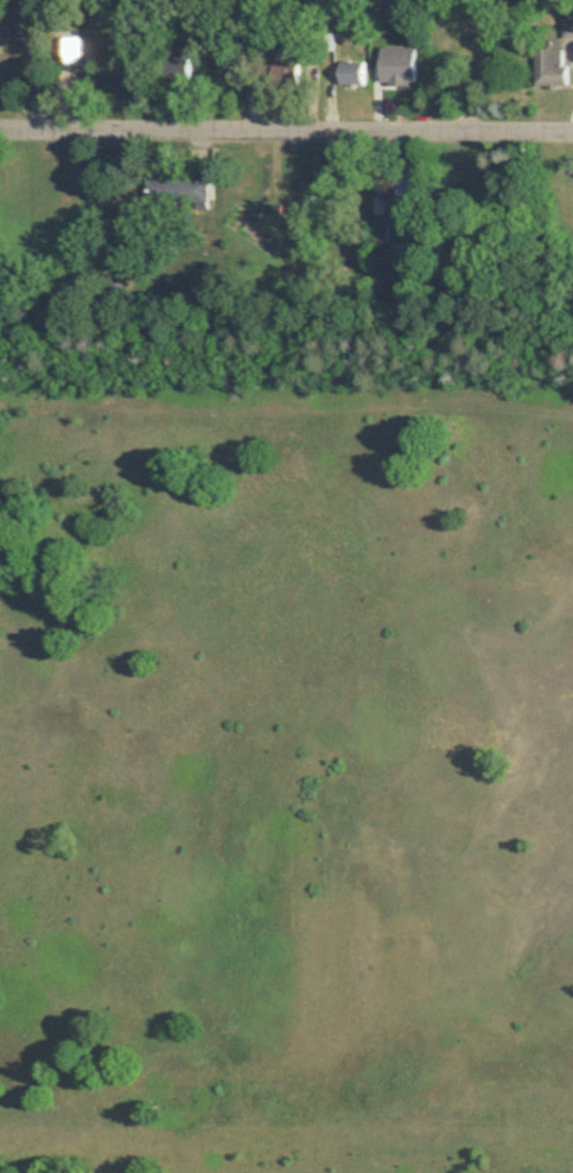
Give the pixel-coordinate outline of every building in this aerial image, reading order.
[(572,37),(572,8),(563,8),(563,37),(572,37)] [(82,58),(82,36),(58,35),(57,57),(82,58)] [(417,45),(382,44),(381,83),(416,84),(417,45)] [(536,86),(558,86),(558,83),(566,83),(566,48),(536,49),(536,86)] [(191,49),(171,49),(171,77),(191,77),(191,49)] [(220,55),(219,79),(244,80),(245,56),(220,55)] [(341,83),(364,83),(364,60),(341,59),(341,83)] [(299,84),(299,61),(274,61),(275,84),(299,84)] [(395,208),(417,207),(416,174),(394,175),(395,208)] [(208,206),(209,178),(146,176),(145,205),(208,206)]
